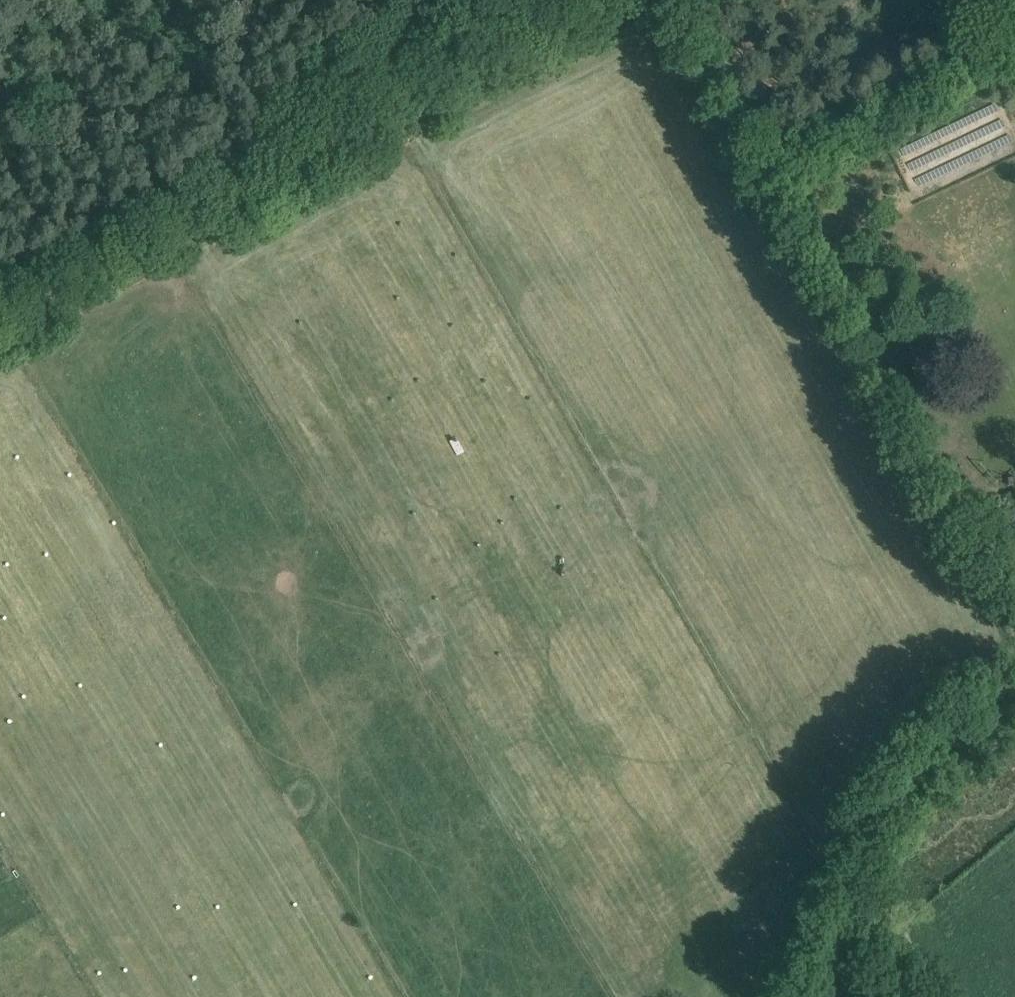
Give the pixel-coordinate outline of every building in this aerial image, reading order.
[(847,924),(836,934),(846,945),(857,935),(847,924)]
